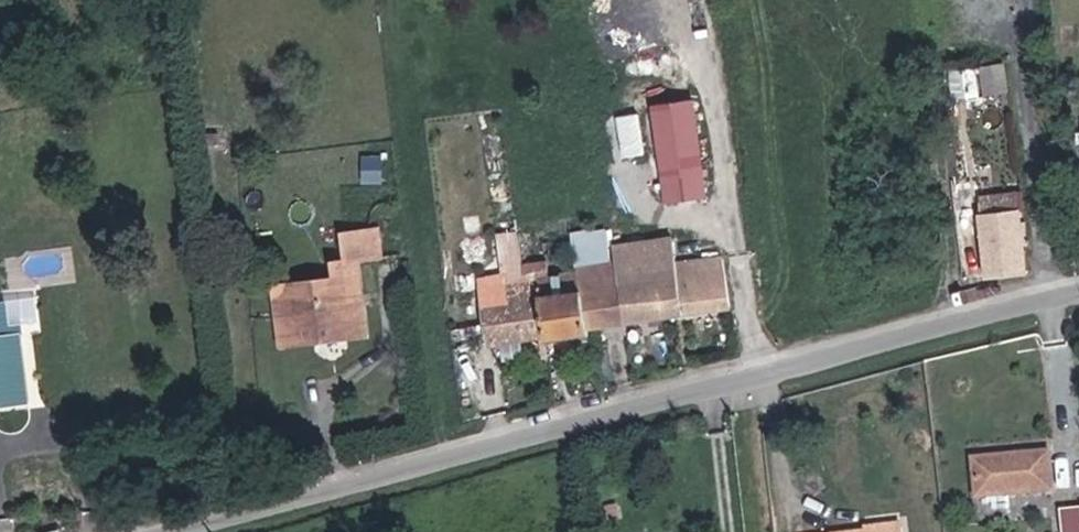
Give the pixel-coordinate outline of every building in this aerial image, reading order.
[(950,65),(951,94),(1008,92),(1007,62),(950,65)] [(637,105),(646,171),(660,169),(668,168),(688,166),(677,100),(637,105)] [(660,169),(646,171),(649,200),(692,192),(688,166),(668,168),(660,169)] [(1014,269),(1008,209),(969,212),(975,273),(1014,269)] [(595,236),(557,241),(566,289),(573,330),(709,309),(705,259),(664,264),(662,248),(631,250),(631,236),(619,236),(620,255),(605,256),(606,269),(597,270),(595,236)] [(330,280),(333,311),(292,315),(290,300),(270,303),(276,360),(359,351),(351,278),(376,274),(373,247),(340,251),(343,279),(330,280)] [(521,276),(508,278),(491,281),(493,301),(474,304),(480,341),(530,335),(524,296),(521,276)] [(471,284),(474,304),(493,301),(491,281),(471,284)] [(531,340),(574,333),(573,330),(566,289),(524,296),(530,335),(531,340)] [(331,296),(290,300),(292,315),(333,311),(331,296)] [(1,397),(28,394),(19,331),(0,333),(0,398),(1,397)] [(1020,451),(946,459),(950,498),(1024,490),(1020,451)] [(1033,531),(1061,531),(1058,507),(1031,510),(1033,531)] [(881,531),(880,514),(843,518),(843,528),(843,531),(880,531),(881,531)]
